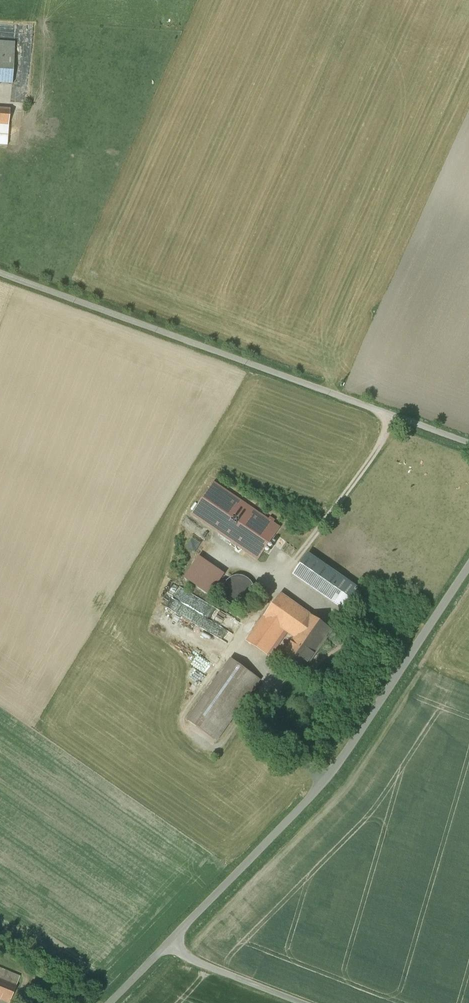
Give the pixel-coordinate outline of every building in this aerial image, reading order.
[(0,43),(0,84),(11,85),(14,44),(0,43)] [(0,109),(0,146),(7,147),(8,126),(9,110),(0,109)] [(215,484),(193,514),(257,559),(278,529),(215,484)] [(358,590),(307,555),(293,575),(344,610),(358,590)] [(199,557),(186,576),(210,593),(223,574),(199,557)] [(253,597),(254,591),(253,585),(249,581),(244,577),(238,576),(232,578),(227,581),(224,586),(223,592),(225,598),(228,603),(233,606),(239,607),(245,606),(250,602),(253,597)] [(234,630),(240,617),(178,588),(172,600),(234,630)] [(331,631),(281,595),(247,642),(267,655),(283,630),(295,638),(281,657),(302,672),(308,664),(308,665),(311,662),(310,661),(331,631)] [(231,660),(187,721),(216,742),(260,680),(231,660)] [(0,969),(0,1000),(7,1002),(9,1002),(20,977),(0,969)]
